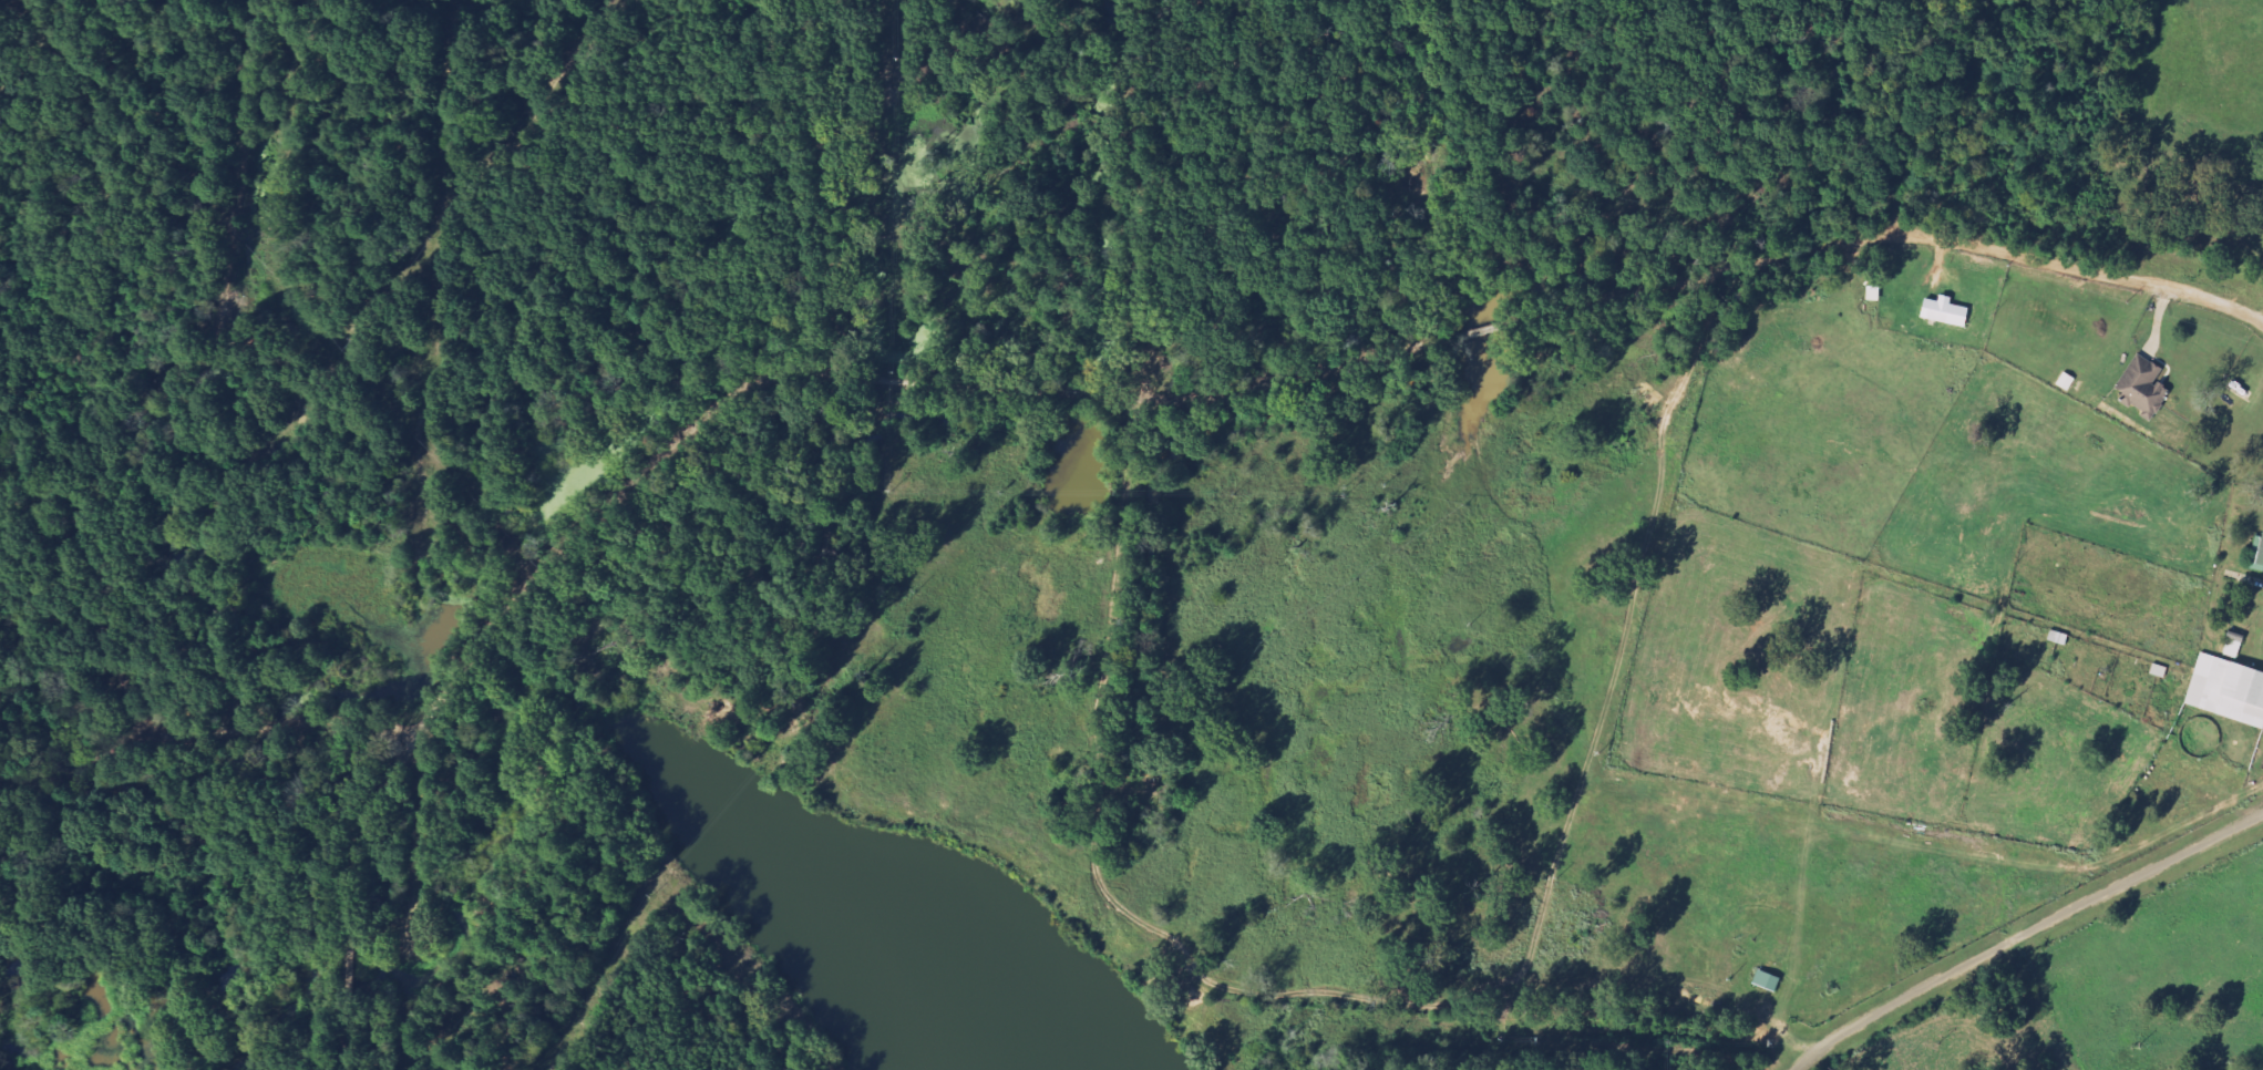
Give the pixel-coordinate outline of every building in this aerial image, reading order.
[(1954,305),(1956,298),(1944,295),(1942,302),(1929,299),(1924,319),(1968,329),(1973,309),(1954,305)] [(2120,389),(2127,394),(2122,402),(2133,408),(2135,406),(2146,412),(2143,417),(2154,423),(2171,393),(2164,389),(2163,391),(2155,386),(2165,369),(2139,354),(2120,389)] [(2257,536),(2253,570),(2262,571),(2262,537),(2257,536)] [(2262,729),(2262,672),(2204,653),(2187,705),(2262,729)]
